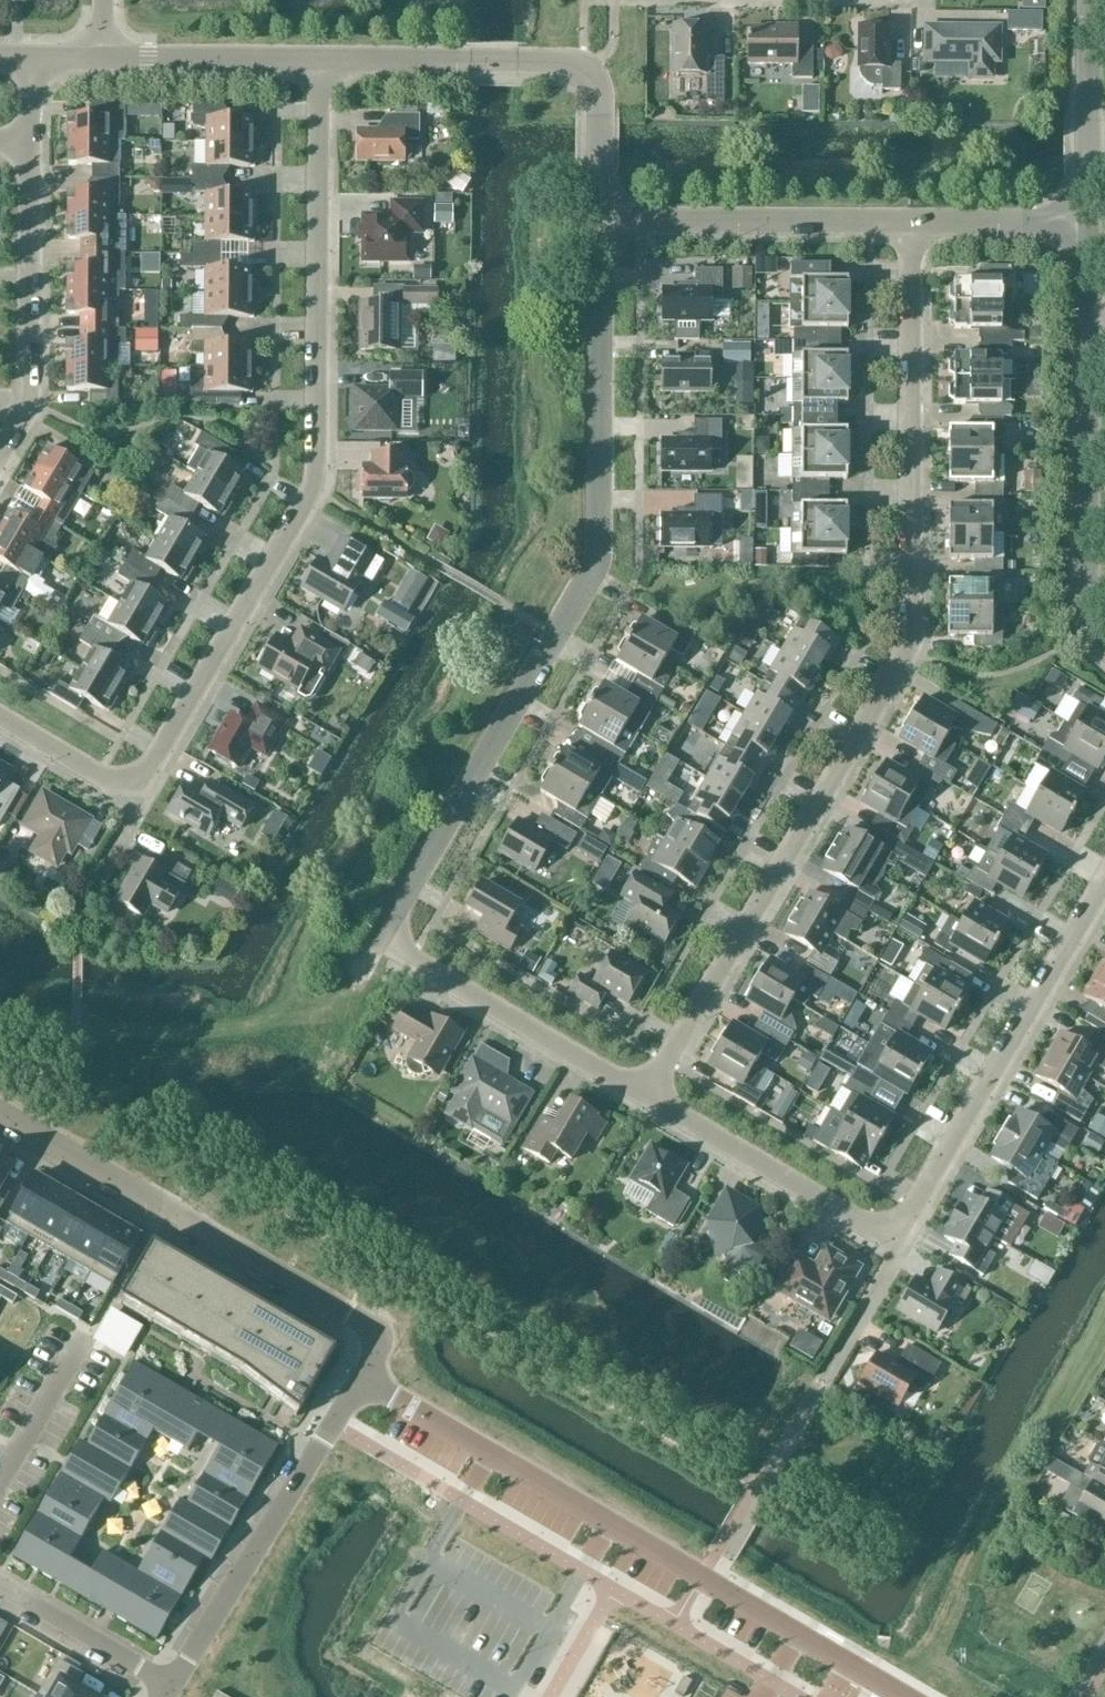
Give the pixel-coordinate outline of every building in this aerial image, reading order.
[(1023,9),(1046,9),(1046,0),(1023,0),(1023,9)] [(1042,14),(1009,14),(1008,32),(1042,32),(1042,14)] [(673,27),(673,75),(706,75),(706,103),(724,103),(725,59),(707,59),(707,27),(673,27)] [(797,48),(797,27),(777,27),(777,29),(749,29),(748,65),(793,65),(793,80),(813,80),(813,49),(797,48)] [(889,64),(889,28),(859,28),(859,69),(859,75),(861,79),(867,86),(873,88),(882,88),(882,91),(900,91),(901,64),(889,64)] [(999,63),(999,29),(944,29),(944,33),(927,33),(926,62),(970,62),(970,78),(992,78),(992,63),(999,63)] [(819,88),(802,88),(802,96),(819,96),(819,88)] [(126,104),(114,104),(92,104),(92,117),(69,117),(69,141),(120,142),(120,143),(125,143),(125,119),(126,104)] [(162,105),(151,105),(151,119),(162,119),(162,105)] [(222,119),(222,106),(193,106),(193,128),(207,131),(206,143),(253,144),(253,132),(255,132),(256,119),(222,119)] [(358,131),(357,162),(404,163),(404,160),(408,160),(410,158),(411,147),(408,145),(404,145),(404,141),(419,141),(419,117),(388,117),(388,132),(358,131)] [(162,140),(173,140),(173,126),(162,126),(162,140)] [(120,180),(120,143),(120,142),(69,141),(69,166),(92,166),(92,179),(120,180)] [(147,142),(147,148),(153,154),(159,154),(159,151),(159,142),(147,142)] [(253,155),(253,144),(206,143),(206,168),(192,167),(192,181),(222,181),(222,168),(255,168),(255,155),(253,155)] [(471,181),(455,171),(447,184),(463,194),(471,181)] [(119,208),(120,180),(92,179),(92,193),(69,192),(68,217),(109,217),(109,208),(119,208)] [(158,180),(146,180),(146,184),(154,193),(158,193),(158,180)] [(221,194),(222,181),(192,181),(192,195),(206,195),(206,219),(252,219),(252,208),(255,208),(255,194),(221,194)] [(420,232),(420,206),(394,206),(394,219),(365,219),(365,227),(360,227),(360,241),(365,241),(365,264),(380,264),(380,261),(394,261),(394,264),(410,264),(410,248),(407,248),(407,232),(420,232)] [(452,206),(435,206),(435,224),(452,224),(452,206)] [(91,241),(90,255),(125,255),(125,217),(109,217),(68,217),(68,241),(91,241)] [(252,230),(252,219),(206,219),(206,243),(192,243),(192,256),(221,256),(221,243),(255,244),(255,230),(252,230)] [(125,255),(90,255),(90,268),(68,268),(68,292),(119,293),(126,293),(126,268),(125,268),(125,255)] [(221,269),(221,256),(192,256),(180,256),(180,270),(192,270),(205,270),(205,294),(251,294),(252,283),(254,283),(254,270),(221,269)] [(766,260),(755,260),(755,272),(766,272),(766,260)] [(848,305),(848,280),(830,280),(831,267),(822,267),(796,267),(791,267),(790,305),(848,305)] [(1011,277),(1011,268),(980,268),(980,281),(954,281),(954,285),(949,288),(949,298),(954,301),(954,305),(1002,305),(1002,282),(1011,277)] [(753,292),(753,270),(732,270),(732,291),(753,292)] [(722,301),(722,271),(695,271),(695,284),(678,284),(678,291),(662,291),(662,321),(675,321),(674,342),(699,342),(700,321),(712,321),(712,301),(722,301)] [(161,293),(171,293),(171,283),(161,283),(161,293)] [(436,307),(436,291),(404,290),(404,306),(436,307)] [(119,330),(119,293),(68,292),(67,316),(91,317),(91,330),(119,330)] [(158,331),(158,293),(145,293),(144,330),(158,331)] [(1033,298),(1033,306),(1042,306),(1042,293),(1037,293),(1033,298)] [(251,305),(251,294),(205,294),(205,318),(180,318),(180,332),(191,332),(220,332),(220,319),(254,319),(254,305),(251,305)] [(400,352),(400,305),(360,305),(360,352),(400,352)] [(848,330),(848,305),(790,305),(790,330),(793,330),(793,342),(830,343),(830,329),(848,330)] [(1002,329),(1002,305),(954,305),(954,309),(949,312),(949,323),(954,326),(954,330),(980,330),(980,343),(1011,343),(1024,343),(1024,334),(1011,334),(1002,329)] [(768,327),(756,327),(756,341),(768,341),(768,327)] [(91,343),(67,343),(67,367),(108,368),(119,368),(130,368),(130,347),(126,347),(126,330),(119,330),(91,330),(91,343)] [(1029,330),(1029,343),(1042,344),(1042,330),(1029,330)] [(136,331),(136,347),(158,347),(158,332),(136,331)] [(220,345),(220,332),(191,332),(191,356),(205,357),(205,368),(205,369),(251,370),(251,358),(254,358),(254,345),(220,345)] [(830,356),(830,343),(793,342),(793,380),(848,380),(848,356),(830,356)] [(1011,351),(1011,343),(980,343),(980,356),(954,356),(954,360),(949,363),(949,374),(954,376),(954,380),(1002,380),(1002,357),(1011,351)] [(751,345),(724,345),(724,364),(736,364),(743,364),(745,364),(751,364),(751,345)] [(662,362),(662,392),(711,392),(712,362),(696,362),(696,355),(678,355),(678,362),(662,362)] [(162,356),(162,365),(171,365),(171,356),(162,356)] [(107,381),(108,368),(67,367),(67,392),(90,392),(90,406),(119,406),(119,381),(107,381)] [(251,381),(251,370),(205,369),(205,368),(191,368),(191,385),(191,407),(220,407),(220,394),(253,394),(253,381),(251,381)] [(1032,374),(1032,381),(1042,381),(1042,371),(1036,371),(1032,374)] [(422,399),(422,375),(391,374),(391,390),(355,389),(355,432),(393,432),(393,415),(398,415),(398,399),(422,399)] [(848,405),(848,380),(793,380),(793,409),(780,409),(780,418),(830,418),(830,405),(848,405)] [(1002,404),(1002,380),(954,380),(954,385),(949,387),(949,398),(954,401),(954,405),(980,405),(980,418),(1003,418),(1011,418),(1011,410),(1002,404)] [(1042,381),(1032,381),(1028,380),(1028,396),(1042,396),(1042,381)] [(177,390),(162,390),(162,400),(177,400),(177,390)] [(830,431),(830,418),(780,418),(780,426),(793,426),(793,455),(847,456),(847,431),(830,431)] [(1003,418),(980,418),(975,418),(975,430),(949,430),(949,456),(993,456),(993,440),(1003,440),(1003,432),(1003,418)] [(694,434),(679,434),(677,434),(677,442),(661,442),(661,472),(711,472),(711,452),(722,452),(722,422),(694,421),(694,434)] [(197,475),(231,495),(235,488),(240,491),(248,478),(243,476),(244,474),(222,462),(229,449),(202,434),(195,446),(199,448),(187,469),(197,475)] [(161,442),(159,445),(166,450),(171,441),(164,437),(161,442)] [(770,440),(754,440),(754,455),(769,455),(770,440)] [(1039,446),(1026,446),(1026,455),(1039,455),(1039,446)] [(100,463),(76,448),(70,460),(50,448),(37,469),(72,490),(81,495),(88,484),(100,463)] [(357,479),(357,495),(363,495),(363,498),(377,498),(377,501),(380,504),(390,504),(392,501),(393,498),(406,499),(406,494),(410,494),(413,491),(413,479),(410,476),(407,476),(407,469),(406,469),(406,455),(374,454),(373,469),(363,469),(363,479),(357,479)] [(847,480),(847,456),(793,455),(793,493),(829,493),(829,480),(847,480)] [(1005,457),(993,456),(949,456),(949,484),(975,484),(975,495),(1003,495),(1003,484),(1004,484),(1005,457)] [(65,500),(72,490),(37,469),(25,490),(45,502),(38,513),(62,527),(75,506),(65,500)] [(1042,494),(1042,472),(1025,472),(1025,494),(1042,494)] [(754,473),(737,473),(737,491),(754,491),(754,473)] [(227,503),(231,495),(197,475),(185,495),(171,487),(168,493),(164,499),(191,515),(197,504),(219,516),(220,515),(224,518),(232,505),(227,503)] [(157,495),(164,499),(168,493),(161,489),(157,495)] [(741,493),(740,514),(754,514),(754,493),(741,493)] [(829,506),(829,493),(793,493),(792,531),(847,531),(847,506),(829,506)] [(1003,507),(1003,495),(975,495),(975,506),(949,506),(949,534),(993,534),(993,507),(1003,507)] [(733,498),(722,498),(722,497),(694,497),(694,510),(677,510),(677,517),(661,517),(661,547),(711,547),(711,527),(722,527),(722,511),(733,511),(733,498)] [(184,527),(191,515),(164,499),(157,512),(171,520),(159,540),(193,560),(197,553),(202,556),(210,543),(205,540),(206,539),(184,527)] [(38,513),(31,525),(11,513),(0,532),(0,535),(42,559),(50,563),(58,549),(52,545),(62,527),(38,513)] [(766,516),(754,516),(754,530),(766,531),(766,516)] [(434,527),(427,540),(443,549),(450,536),(434,527)] [(847,556),(847,531),(792,531),(792,568),(829,569),(829,556),(847,556)] [(993,561),(993,534),(949,534),(949,561),(975,561),(975,572),(1003,572),(1003,561),(993,561)] [(7,567),(0,578),(24,592),(34,575),(40,578),(50,563),(42,559),(0,535),(0,563),(7,567)] [(189,568),(193,560),(159,540),(147,560),(133,552),(126,564),(153,580),(159,569),(181,582),(181,580),(186,583),(194,570),(189,568)] [(372,582),(382,564),(341,540),(327,564),(320,560),(303,589),(343,613),(364,577),(372,582)] [(752,563),(753,542),(738,542),(738,563),(752,563)] [(758,568),(774,568),(774,555),(758,555),(758,568)] [(146,592),(153,580),(126,564),(119,577),(132,585),(121,605),(155,625),(159,618),(164,621),(171,608),(167,605),(167,604),(146,592)] [(411,571),(392,602),(409,612),(428,580),(411,571)] [(1003,594),(1003,572),(975,572),(975,583),(949,583),(949,610),(993,610),(993,594),(1003,594)] [(0,578),(0,612),(2,608),(12,614),(24,592),(0,578)] [(53,594),(47,606),(58,612),(65,601),(53,594)] [(766,597),(761,605),(770,610),(775,602),(766,597)] [(105,623),(98,635),(115,645),(121,634),(142,646),(143,645),(148,648),(155,635),(151,632),(155,625),(121,605),(111,599),(99,619),(105,623)] [(392,616),(388,623),(405,633),(413,620),(396,610),(392,616)] [(992,627),(993,610),(949,610),(949,638),(974,638),(974,649),(1003,649),(1003,627),(992,627)] [(715,615),(709,624),(719,630),(724,620),(715,615)] [(98,635),(105,623),(95,617),(88,629),(98,635)] [(756,634),(760,628),(758,622),(752,618),(747,628),(756,634)] [(782,651),(817,672),(825,657),(830,660),(841,641),(802,618),(782,651)] [(695,636),(669,621),(663,632),(642,620),(639,625),(633,627),(626,639),(665,662),(671,651),(683,658),(695,636)] [(115,645),(98,635),(88,629),(80,642),(94,650),(82,670),(117,690),(121,683),(126,686),(133,673),(129,670),(129,669),(108,657),(115,645)] [(325,677),(340,652),(310,635),(301,650),(277,637),(258,669),(295,690),(296,698),(305,703),(313,701),(327,678),(325,677)] [(658,673),(665,662),(626,639),(618,652),(620,658),(617,663),(637,675),(631,686),(657,702),(670,680),(658,673)] [(728,659),(736,663),(740,655),(732,651),(728,659)] [(808,687),(817,672),(782,651),(763,683),(803,707),(813,689),(808,687)] [(378,664),(363,655),(353,670),(368,680),(378,664)] [(113,698),(117,690),(82,670),(71,690),(57,682),(49,694),(76,710),(83,699),(104,711),(105,710),(110,713),(117,700),(113,698)] [(1053,672),(1048,681),(1062,689),(1067,680),(1053,672)] [(727,682),(718,676),(709,690),(719,696),(727,682)] [(792,724),(803,707),(763,683),(749,708),(784,729),(788,721),(792,724)] [(657,702),(631,686),(625,697),(604,685),(601,690),(595,692),(587,704),(638,734),(657,702)] [(1097,714),(1104,702),(1079,688),(1072,701),(1079,705),(1068,724),(1104,746),(1104,719),(1097,714)] [(726,731),(746,700),(728,689),(709,720),(726,731)] [(1018,696),(1010,709),(1022,716),(1029,703),(1018,696)] [(959,703),(952,715),(924,699),(912,720),(946,739),(952,729),(992,737),(998,726),(959,703)] [(619,766),(638,734),(587,704),(580,716),(582,723),(579,728),(599,740),(593,751),(619,766)] [(692,710),(684,705),(680,713),(688,718),(692,710)] [(231,715),(210,753),(214,755),(215,760),(226,766),(231,765),(238,769),(251,748),(266,757),(286,723),(257,706),(247,724),(231,715)] [(770,751),(784,729),(749,708),(726,747),(765,771),(775,753),(770,751)] [(706,717),(696,712),(689,725),(699,731),(706,717)] [(958,747),(946,739),(912,720),(900,740),(925,755),(919,767),(943,781),(951,786),(958,773),(947,767),(958,747)] [(1068,724),(1067,725),(1064,723),(1057,735),(1052,735),(1042,753),(1066,767),(1073,755),(1098,770),(1104,758),(1104,746),(1068,724)] [(1003,748),(1011,733),(1003,729),(995,743),(1003,748)] [(687,749),(678,744),(670,757),(679,763),(687,749)] [(755,788),(765,771),(726,747),(707,779),(742,800),(750,785),(755,788)] [(619,766),(593,751),(586,762),(566,750),(563,755),(556,757),(549,769),(563,777),(600,799),(619,766)] [(318,752),(308,769),(320,776),(330,759),(318,752)] [(1059,778),(1066,767),(1042,753),(1034,765),(1050,775),(1039,794),(1074,815),(1076,812),(1074,811),(1085,793),(1059,778)] [(20,791),(4,781),(11,769),(0,763),(0,825),(20,791)] [(912,778),(910,777),(886,763),(874,784),(919,810),(930,790),(935,793),(943,781),(919,767),(912,778)] [(600,799),(563,777),(549,769),(542,782),(544,788),(540,793),(561,805),(555,816),(581,831),(600,799)] [(972,771),(964,784),(977,792),(985,778),(972,771)] [(633,774),(625,787),(639,795),(647,782),(633,774)] [(258,782),(249,777),(246,775),(241,786),(252,792),(258,782)] [(707,779),(688,812),(703,821),(727,835),(738,817),(733,815),(742,800),(707,779)] [(874,784),(862,805),(879,814),(890,821),(883,834),(905,847),(915,830),(909,826),(919,810),(874,784)] [(241,830),(254,807),(228,792),(220,805),(186,785),(169,813),(209,837),(220,818),(241,830)] [(36,855),(57,867),(66,851),(71,853),(76,844),(88,851),(101,828),(44,794),(25,826),(46,838),(36,855)] [(1072,817),(1074,815),(1039,794),(1028,814),(1011,804),(1004,817),(1028,831),(1035,819),(1060,834),(1071,817),(1072,817)] [(675,824),(664,841),(708,867),(715,854),(713,853),(719,845),(697,832),(703,821),(688,812),(678,806),(667,815),(675,824)] [(276,812),(269,823),(281,830),(287,818),(276,812)] [(1021,842),(1028,831),(1004,817),(997,829),(1013,839),(1001,858),(1036,879),(1038,876),(1037,875),(1047,857),(1021,842)] [(638,826),(628,820),(622,830),(628,834),(635,832),(638,826)] [(576,836),(551,821),(543,835),(519,821),(500,853),(534,873),(552,842),(568,851),(576,836)] [(847,830),(835,850),(884,879),(887,867),(894,869),(899,861),(906,849),(907,848),(905,847),(883,834),(876,846),(864,839),(847,830)] [(599,842),(611,849),(617,837),(606,831),(599,842)] [(585,837),(577,850),(588,857),(596,844),(585,837)] [(708,867),(664,841),(657,837),(637,869),(666,887),(673,876),(695,889),(708,867)] [(944,847),(932,840),(922,856),(934,863),(944,847)] [(884,879),(835,850),(823,871),(851,887),(844,899),(869,913),(881,892),(875,887),(884,879)] [(1001,858),(1001,859),(986,851),(976,870),(974,868),(971,873),(966,881),(991,895),(997,884),(1023,899),(1033,881),(1034,882),(1036,879),(1001,858)] [(918,856),(910,870),(925,879),(934,865),(918,856)] [(166,916),(192,873),(164,857),(157,869),(141,860),(117,903),(142,917),(149,906),(166,916)] [(619,864),(606,857),(597,873),(610,881),(619,864)] [(964,869),(960,877),(966,881),(971,873),(964,869)] [(635,874),(620,900),(636,909),(621,933),(640,945),(647,933),(664,943),(679,917),(666,909),(674,897),(660,889),(642,878),(635,874)] [(217,877),(209,891),(216,895),(224,882),(217,877)] [(521,907),(482,884),(467,910),(484,920),(477,932),(509,952),(522,930),(511,923),(521,907)] [(965,893),(976,900),(981,892),(969,885),(965,893)] [(869,913),(844,899),(838,910),(810,894),(798,915),(834,936),(847,943),(851,932),(857,933),(869,913)] [(962,925),(997,945),(999,942),(998,941),(1008,924),(974,904),(962,925)] [(822,955),(834,936),(798,915),(786,935),(813,952),(807,963),(831,977),(838,965),(822,955)] [(919,940),(927,928),(907,916),(899,928),(919,940)] [(943,930),(935,945),(950,954),(954,947),(984,965),(994,947),(995,948),(997,945),(962,925),(951,918),(943,930)] [(863,974),(880,964),(868,945),(851,955),(863,974)] [(913,985),(958,1012),(960,1009),(959,1008),(969,990),(944,975),(950,964),(926,950),(919,962),(924,965),(913,985)] [(570,994),(597,1010),(607,993),(627,1005),(646,973),(612,953),(594,984),(581,976),(570,994)] [(533,973),(541,961),(528,954),(521,966),(533,973)] [(883,958),(880,962),(891,969),(894,964),(883,958)] [(771,960),(759,981),(792,1001),(805,1008),(810,999),(816,1002),(830,978),(806,965),(800,977),(771,960)] [(556,967),(546,962),(536,979),(550,987),(555,977),(551,975),(556,967)] [(1104,981),(1104,963),(1103,962),(1095,975),(1104,981)] [(1095,975),(1087,988),(1090,990),(1086,999),(1095,1004),(1088,1016),(1084,1023),(1104,1036),(1104,981),(1095,975)] [(787,1011),(792,1001),(759,981),(747,1002),(772,1017),(765,1028),(790,1042),(797,1030),(791,1013),(787,1011)] [(957,1015),(958,1012),(913,985),(902,1005),(896,1001),(889,1014),(913,1028),(919,1017),(945,1031),(955,1014),(957,1015)] [(846,988),(840,999),(852,1006),(858,996),(858,995),(846,988)] [(856,1003),(851,1011),(861,1017),(866,1009),(856,1003)] [(419,1076),(424,1075),(424,1076),(442,1071),(463,1035),(433,1018),(431,1021),(408,1007),(394,1030),(417,1043),(408,1060),(407,1065),(411,1073),(415,1075),(419,1076)] [(906,1040),(913,1028),(889,1014),(882,1026),(880,1025),(868,1046),(921,1076),(922,1073),(921,1072),(931,1054),(906,1040)] [(790,1042),(765,1028),(759,1040),(733,1025),(721,1045),(755,1065),(761,1055),(777,1064),(790,1042)] [(380,1026),(374,1035),(381,1039),(386,1030),(380,1026)] [(1100,1036),(1091,1052),(1061,1034),(1048,1055),(1089,1079),(1096,1067),(1104,1070),(1104,1039),(1100,1036)] [(389,1050),(398,1056),(402,1049),(393,1044),(389,1050)] [(766,1072),(755,1065),(721,1045),(709,1066),(738,1083),(732,1094),(755,1108),(762,1096),(754,1092),(766,1072)] [(508,1062),(482,1046),(454,1094),(459,1096),(449,1115),(471,1128),(472,1127),(503,1144),(504,1142),(531,1095),(499,1077),(508,1062)] [(858,1065),(851,1078),(875,1092),(882,1081),(907,1096),(918,1078),(919,1079),(921,1076),(868,1046),(856,1064),(858,1065)] [(837,1058),(825,1052),(820,1060),(832,1067),(837,1058)] [(800,1067),(809,1073),(817,1060),(807,1055),(800,1067)] [(1081,1091),(1089,1079),(1048,1055),(1035,1077),(1066,1095),(1057,1110),(1080,1124),(1093,1102),(1081,1091)] [(818,1082),(810,1078),(804,1088),(812,1093),(818,1082)] [(868,1104),(875,1092),(851,1078),(844,1091),(840,1089),(829,1109),(831,1110),(883,1140),(885,1137),(883,1136),(894,1119),(868,1104)] [(444,1091),(438,1101),(444,1104),(450,1094),(444,1091)] [(596,1118),(597,1117),(571,1101),(556,1126),(543,1118),(524,1150),(549,1165),(557,1152),(571,1161),(586,1135),(596,1141),(606,1124),(596,1118)] [(778,1102),(771,1115),(782,1121),(790,1108),(778,1102)] [(820,1132),(813,1142),(863,1172),(880,1142),(881,1143),(883,1140),(831,1110),(820,1132)] [(1002,1134),(1041,1157),(1049,1144),(1065,1153),(1078,1132),(1050,1115),(1043,1126),(1019,1112),(1013,1123),(1010,1121),(1002,1134)] [(1092,1135),(1104,1142),(1104,1141),(1104,1124),(1100,1121),(1092,1135)] [(813,1142),(820,1132),(812,1127),(805,1138),(809,1140),(813,1142)] [(1058,1166),(1041,1157),(1002,1134),(994,1146),(997,1148),(991,1159),(1015,1173),(1009,1184),(1037,1201),(1050,1180),(1058,1166)] [(1104,1142),(1092,1135),(1084,1147),(1097,1155),(1104,1142)] [(672,1191),(687,1166),(651,1146),(631,1181),(656,1196),(646,1212),(674,1228),(690,1201),(672,1191)] [(14,1164),(0,1156),(0,1188),(14,1164)] [(34,1177),(6,1224),(29,1237),(56,1191),(49,1187),(49,1186),(34,1177)] [(954,1216),(994,1239),(1006,1246),(1026,1214),(1022,1211),(998,1198),(985,1190),(979,1202),(969,1196),(962,1208),(959,1206),(954,1216)] [(9,1196),(0,1191),(0,1212),(9,1196)] [(56,1191),(29,1237),(50,1249),(78,1202),(64,1194),(64,1196),(56,1191)] [(760,1246),(768,1243),(759,1209),(739,1197),(720,1202),(707,1223),(717,1257),(725,1254),(729,1267),(738,1272),(740,1280),(757,1275),(755,1268),(758,1267),(763,1258),(760,1246)] [(1085,1210),(1068,1200),(1058,1217),(1075,1227),(1085,1210)] [(78,1202),(50,1249),(70,1261),(97,1215),(90,1211),(91,1210),(78,1202)] [(1058,1237),(1066,1225),(1047,1213),(1039,1226),(1058,1237)] [(97,1215),(70,1261),(91,1274),(118,1227),(111,1223),(112,1222),(98,1214),(97,1215)] [(986,1251),(994,1239),(954,1216),(948,1225),(951,1227),(944,1239),(967,1252),(960,1263),(984,1277),(996,1256),(986,1251)] [(118,1227),(91,1274),(113,1286),(140,1239),(126,1230),(125,1232),(118,1227)] [(125,1292),(118,1304),(240,1375),(280,1406),(297,1418),(337,1349),(154,1243),(125,1292)] [(832,1317),(861,1268),(826,1248),(811,1274),(792,1263),(776,1291),(824,1319),(832,1317)] [(8,1274),(3,1282),(15,1289),(19,1281),(8,1274)] [(963,1307),(972,1291),(945,1275),(936,1291),(917,1279),(898,1311),(936,1334),(955,1302),(963,1307)] [(28,1286),(24,1294),(35,1301),(40,1293),(28,1286)] [(6,1291),(2,1298),(13,1305),(18,1297),(6,1291)] [(60,1301),(56,1308),(67,1315),(71,1307),(60,1301)] [(1031,1315),(1035,1308),(1027,1303),(1023,1310),(1031,1315)] [(71,1307),(67,1315),(78,1322),(83,1314),(71,1307)] [(113,1314),(98,1340),(124,1355),(139,1329),(113,1314)] [(762,1338),(784,1349),(794,1331),(771,1319),(762,1338)] [(800,1332),(790,1348),(814,1362),(823,1346),(800,1332)] [(929,1386),(941,1366),(909,1346),(897,1366),(877,1354),(860,1384),(898,1407),(915,1378),(929,1386)] [(80,1441),(12,1557),(56,1583),(104,1500),(111,1504),(154,1431),(188,1451),(213,1408),(188,1393),(178,1388),(135,1363),(87,1445),(82,1442),(80,1441)] [(1076,1437),(1091,1445),(1100,1429),(1085,1420),(1076,1437)] [(104,1552),(78,1596),(157,1641),(205,1558),(211,1562),(279,1447),(235,1421),(187,1504),(180,1500),(138,1572),(104,1552)] [(1103,1444),(1097,1446),(1089,1460),(1090,1465),(1091,1467),(1085,1478),(1104,1490),(1104,1446),(1103,1444)] [(1085,1478),(1073,1471),(1066,1484),(1072,1487),(1060,1508),(1104,1534),(1104,1490),(1085,1478)] [(1063,1512),(1057,1522),(1067,1527),(1072,1517),(1063,1512)] [(39,1695),(42,1696),(91,1696),(76,1688),(83,1676),(59,1662),(39,1695)] [(674,1693),(681,1696),(683,1696),(692,1682),(684,1677),(674,1693)]
